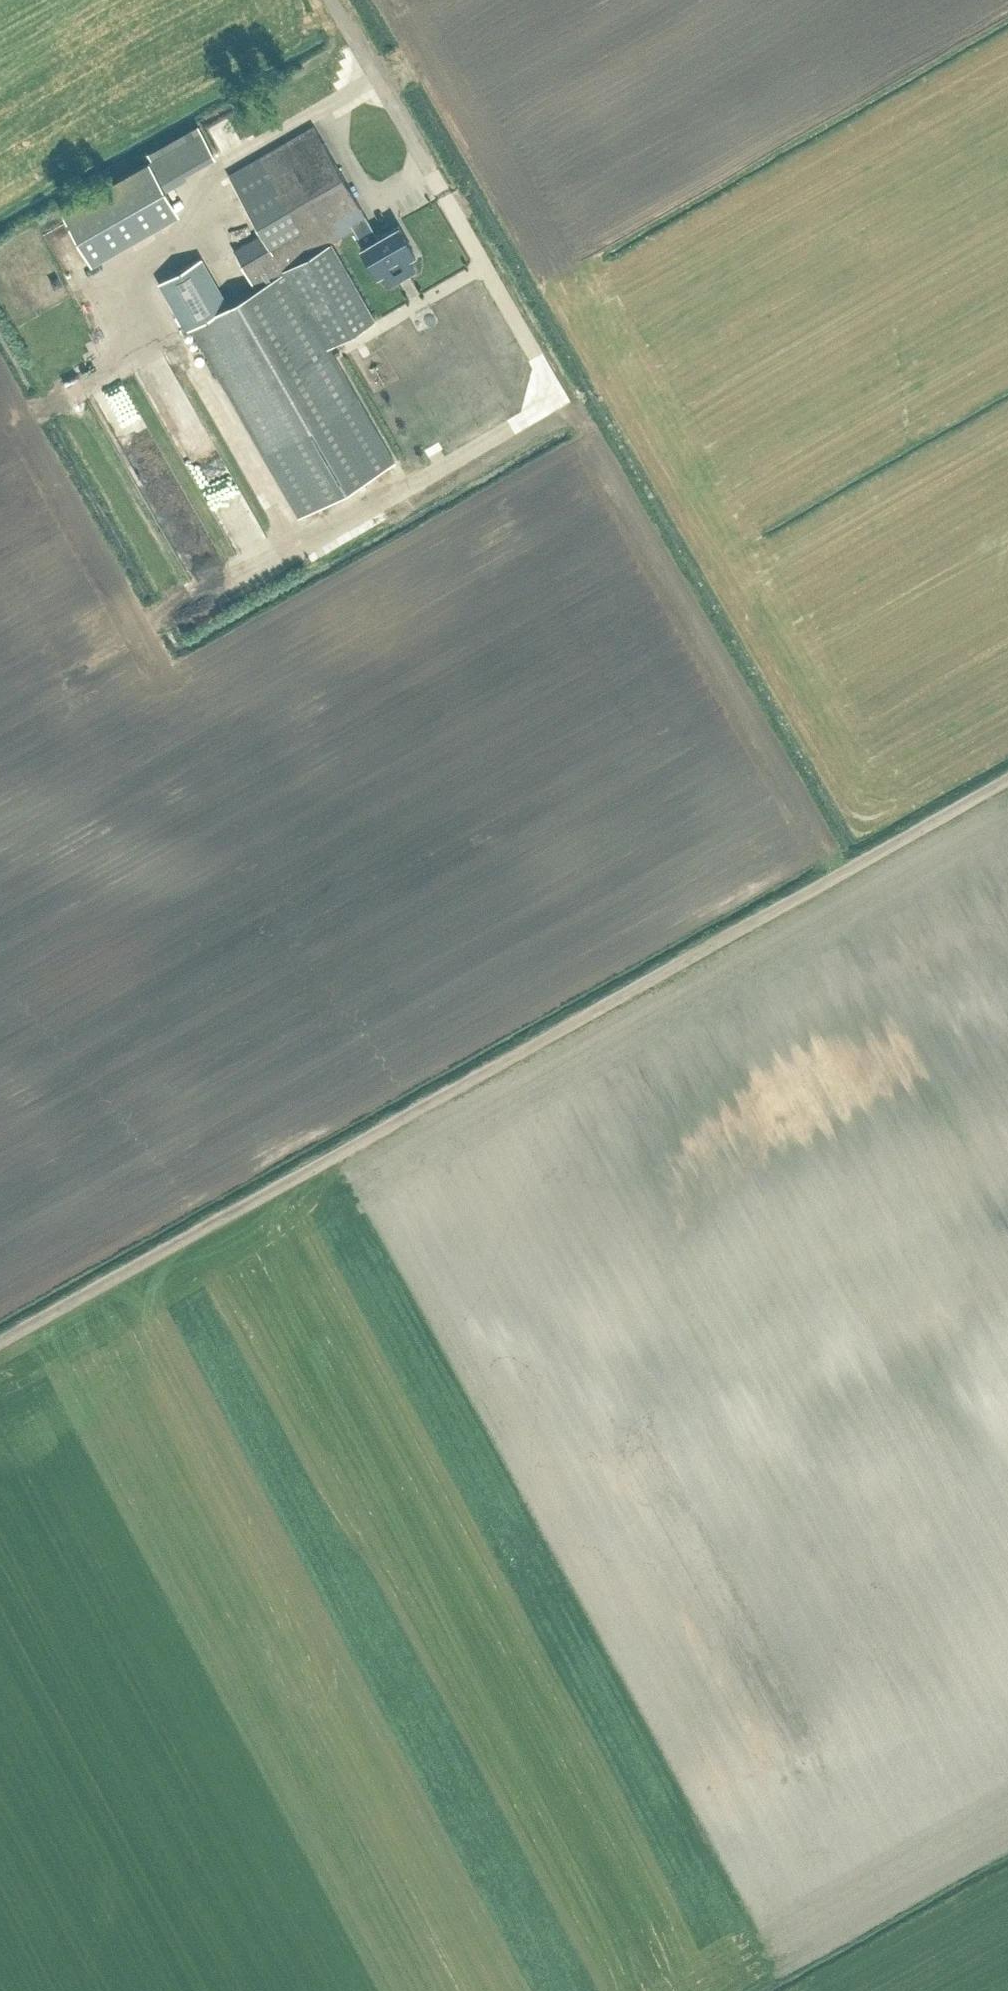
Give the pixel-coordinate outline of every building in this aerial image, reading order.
[(91,262),(179,211),(165,188),(186,176),(184,172),(215,155),(196,121),(144,151),(148,158),(60,208),(91,262)] [(189,325),(262,452),(298,517),(394,460),(357,397),(327,344),(375,317),(329,240),(354,226),(365,245),(361,247),(376,274),(408,255),(393,229),(378,238),(313,125),(228,174),(261,231),(233,247),(255,287),(228,303),(201,256),(157,281),(184,328),(189,325)]
